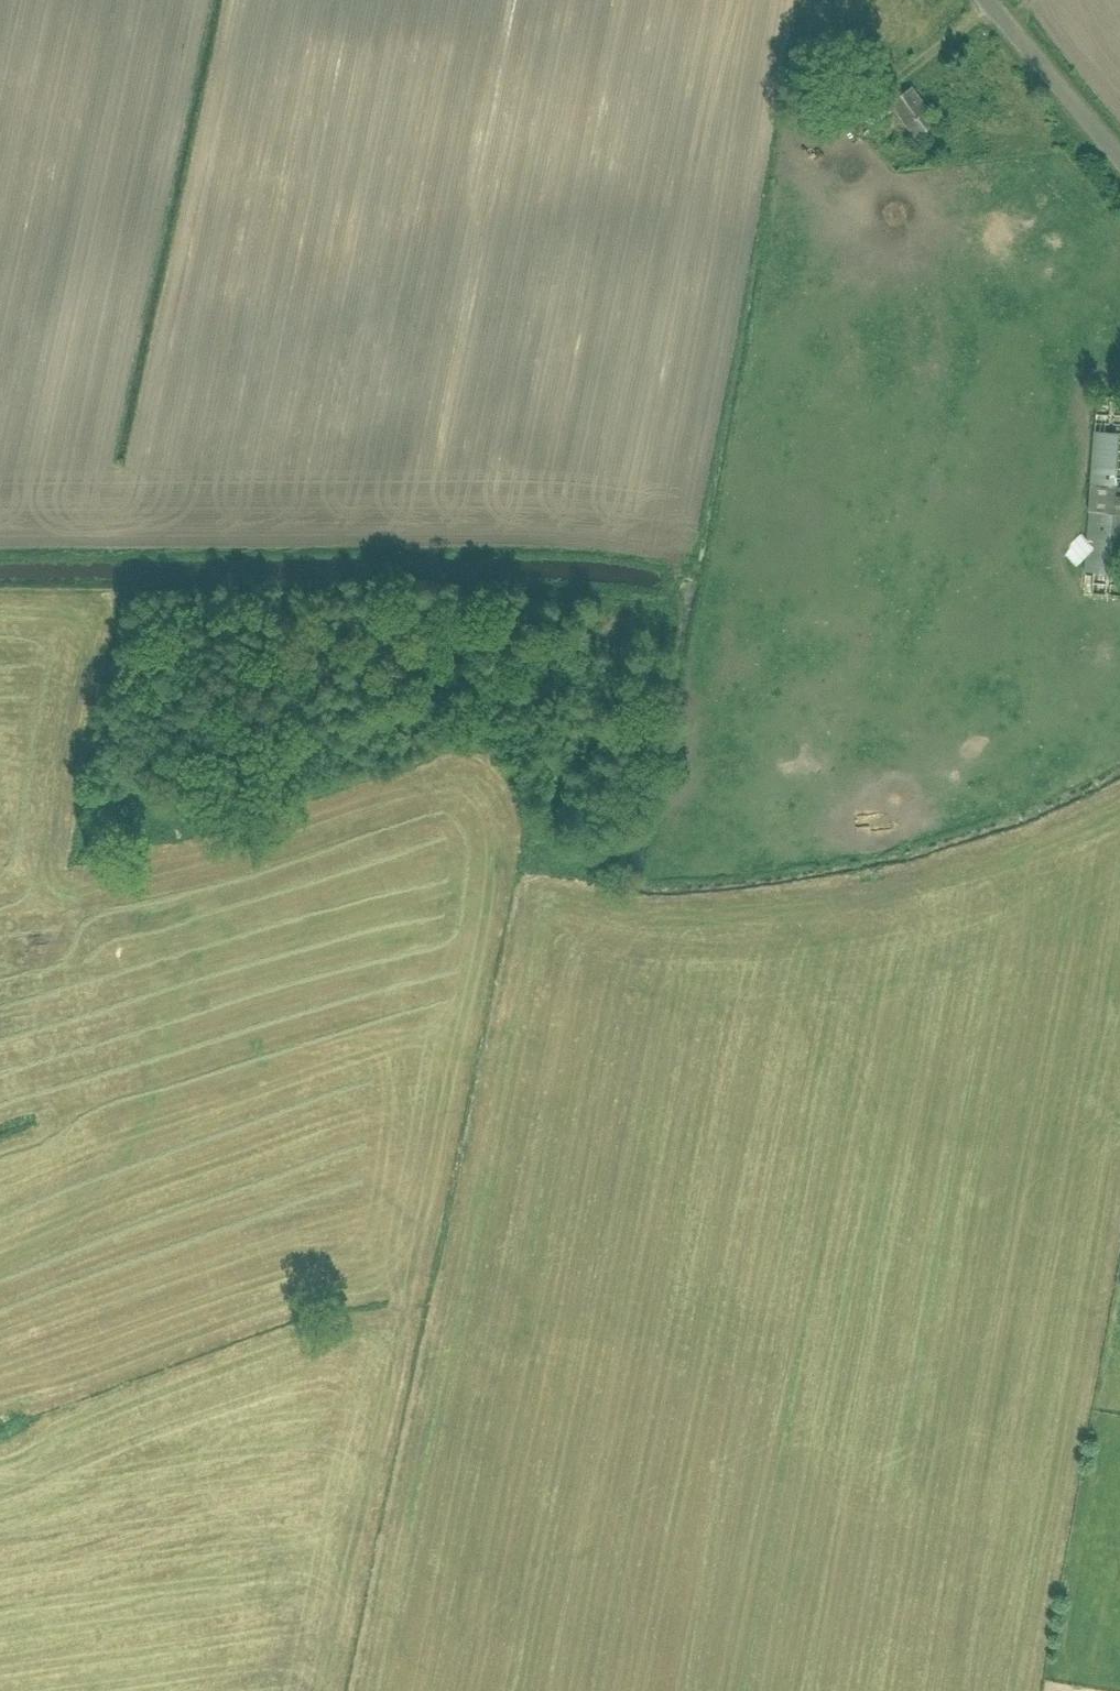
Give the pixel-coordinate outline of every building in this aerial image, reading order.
[(890,102),(916,135),(937,120),(912,86),(890,102)] [(870,126),(892,109),(878,92),(858,108),(870,126)] [(1097,395),(1088,511),(1081,592),(1119,595),(1119,396),(1097,395)]
